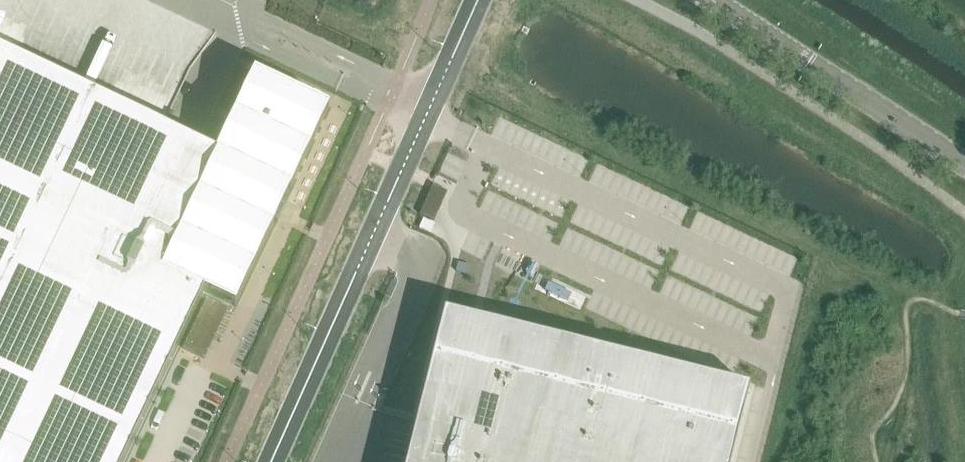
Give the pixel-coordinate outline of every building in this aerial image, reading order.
[(0,64),(0,461),(124,461),(205,292),(235,306),(274,225),(267,222),(269,218),(278,223),(285,207),(276,203),(285,186),(291,189),(329,108),(255,73),(214,163),(0,64)] [(407,461),(731,461),(750,388),(445,312),(407,461)]
